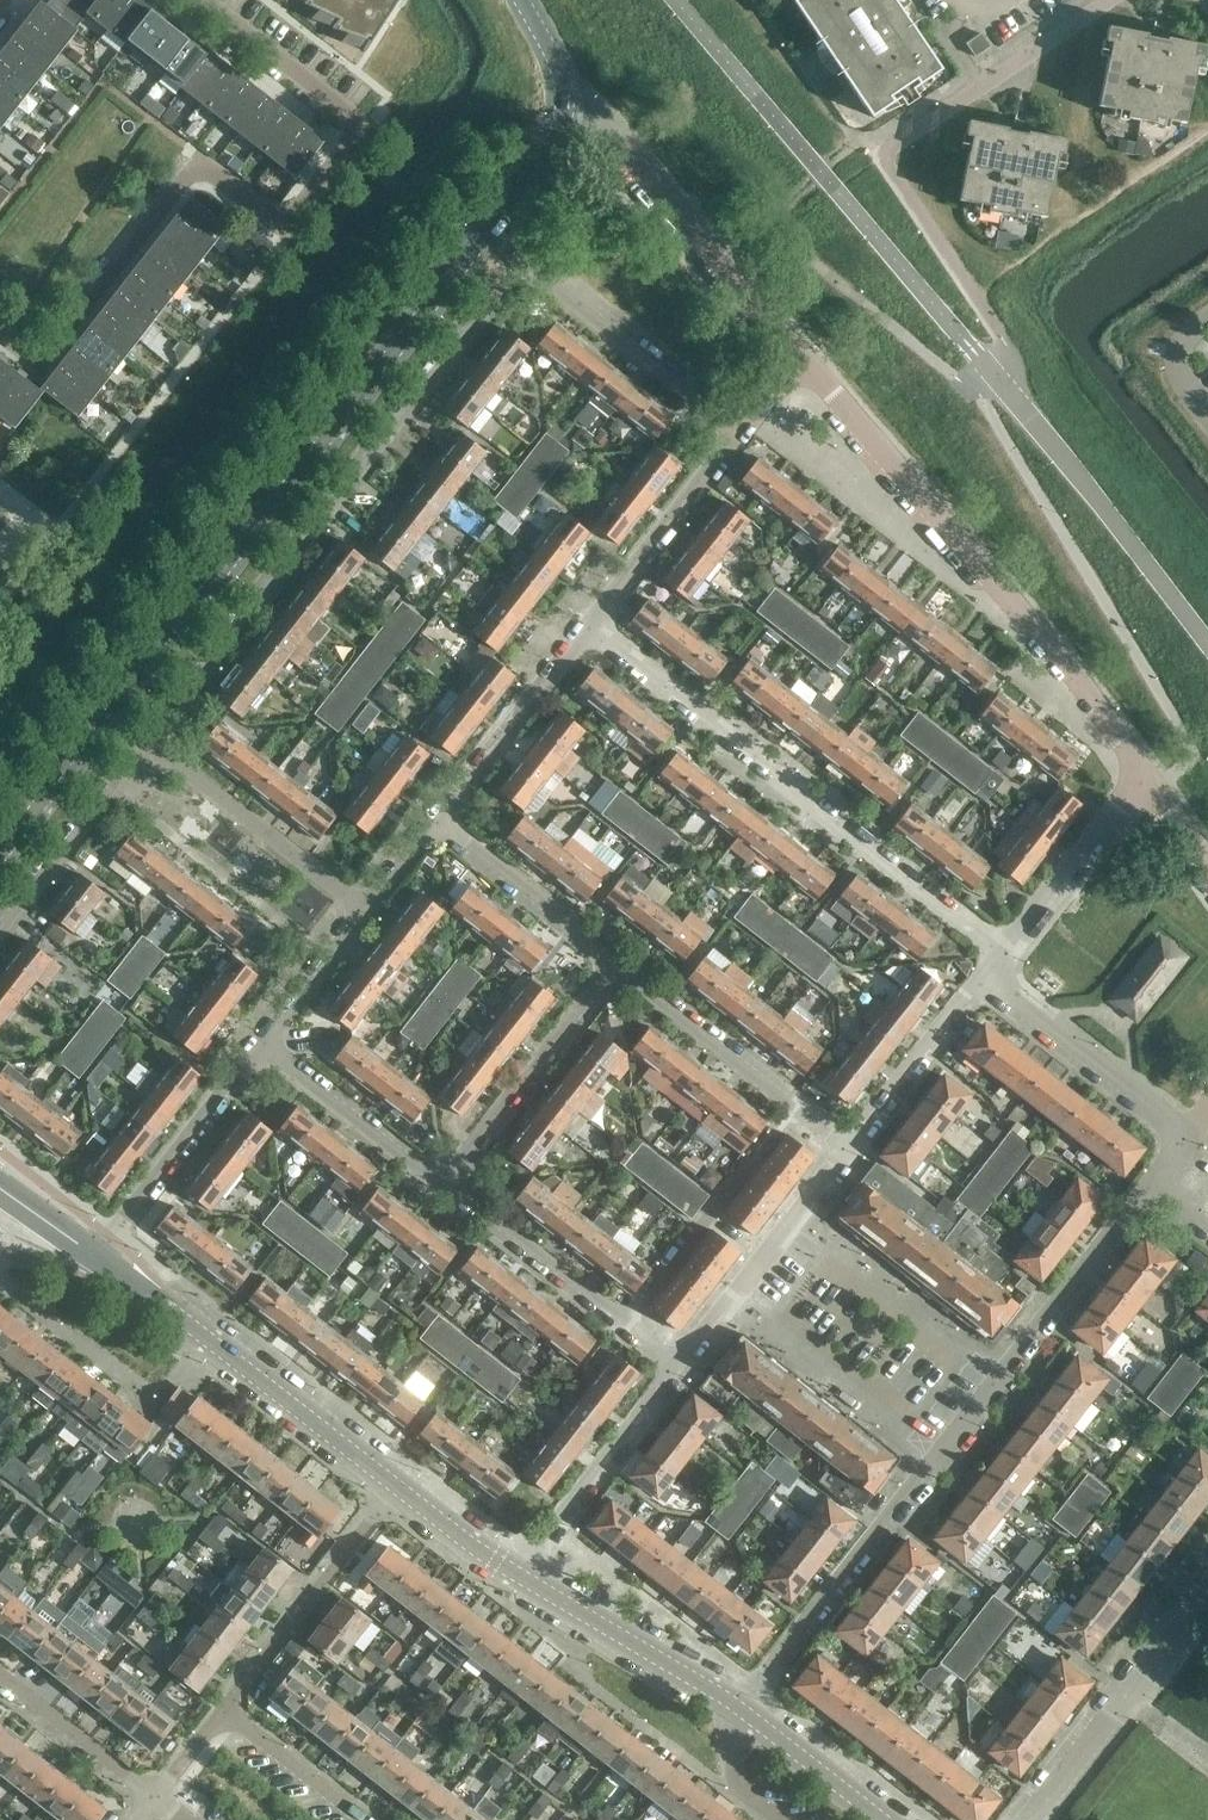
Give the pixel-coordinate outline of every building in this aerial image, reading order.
[(60,0),(55,0),(48,8),(75,29),(84,18),(60,0)] [(84,0),(60,0),(84,18),(88,13),(93,7),(84,0)] [(129,0),(98,0),(93,7),(88,13),(107,28),(129,0)] [(153,8),(143,0),(129,0),(107,28),(126,43),(153,8)] [(305,3),(306,5),(307,5),(340,19),(333,28),(335,29),(372,42),(399,0),(308,0),(305,3)] [(895,0),(793,0),(831,57),(902,9),(895,0)] [(76,30),(75,29),(48,8),(41,3),(26,22),(61,50),(76,30)] [(145,58),(172,23),(153,8),(126,43),(145,58)] [(942,70),(911,23),(902,9),(831,57),(872,117),(901,98),(907,106),(919,98),(913,89),(942,70)] [(61,50),(26,22),(11,41),(46,68),(61,50)] [(164,72),(191,37),(172,23),(145,58),(164,72)] [(1186,123),(1196,70),(1202,71),(1207,46),(1109,27),(1104,52),(1109,53),(1099,106),(1129,112),(1127,118),(1155,123),(1156,118),(1186,123)] [(990,46),(981,33),(966,44),(975,57),(990,46)] [(182,87),(210,52),(191,37),(164,72),(182,87)] [(11,41),(0,56),(0,63),(32,87),(46,68),(11,41)] [(201,102),(229,67),(210,52),(182,87),(201,102)] [(0,63),(0,93),(17,106),(32,87),(0,63)] [(220,116),(247,82),(229,67),(201,102),(220,116)] [(239,131),(266,96),(247,82),(220,116),(239,131)] [(0,93),(0,123),(2,125),(17,106),(0,93)] [(258,146),(285,111),(266,96),(239,131),(258,146)] [(276,161),(304,126),(285,111),(258,146),(276,161)] [(1046,217),(1057,164),(1062,165),(1067,140),(969,121),(964,146),(970,147),(960,201),(989,206),(988,212),(1016,217),(1017,212),(1046,217)] [(296,176),(323,141),(304,126),(276,161),(296,176)] [(226,226),(191,199),(176,218),(211,245),(226,226)] [(211,245),(176,218),(162,237),(196,264),(211,245)] [(196,264),(162,237),(147,256),(182,283),(196,264)] [(182,283),(147,256),(132,275),(167,302),(182,283)] [(167,302),(132,275),(117,293),(152,321),(167,302)] [(152,321),(117,293),(103,312),(138,339),(152,321)] [(138,339),(103,312),(88,331),(123,358),(138,339)] [(556,363),(576,339),(556,323),(536,347),(556,363)] [(514,368),(530,348),(505,329),(490,349),(514,368)] [(123,358),(88,331),(73,350),(108,377),(123,358)] [(576,378),(595,354),(576,339),(556,363),(576,378)] [(353,361),(362,349),(352,341),(343,353),(353,361)] [(499,388),(514,368),(490,349),(474,369),(499,388)] [(108,377),(73,350),(59,368),(93,396),(108,377)] [(16,373),(2,362),(6,357),(0,352),(0,395),(17,373),(16,373)] [(596,394),(615,369),(595,354),(576,378),(596,394)] [(41,393),(26,380),(30,375),(20,368),(16,373),(17,373),(0,395),(0,415),(15,426),(41,393)] [(93,396),(59,368),(43,388),(78,415),(93,396)] [(484,407),(499,388),(474,369),(459,388),(484,407)] [(615,409),(634,384),(615,369),(596,394),(615,409)] [(635,424),(654,400),(634,384),(615,409),(635,424)] [(468,427),(484,407),(459,388),(443,408),(468,427)] [(655,440),(674,415),(654,400),(635,424),(655,440)] [(471,472),(486,452),(462,433),(446,453),(471,472)] [(557,443),(546,434),(540,441),(551,450),(557,443)] [(551,450),(540,441),(534,449),(546,458),(551,450)] [(569,451),(557,443),(551,450),(563,459),(569,451)] [(649,505),(680,466),(656,446),(625,486),(649,505)] [(546,458),(534,449),(529,456),(540,465),(546,458)] [(563,459),(551,450),(546,458),(557,467),(563,459)] [(455,492),(471,472),(446,453),(431,473),(455,492)] [(540,465),(529,456),(523,463),(534,472),(540,465)] [(557,467),(546,458),(540,465),(551,474),(557,467)] [(760,498),(779,473),(759,458),(740,482),(760,498)] [(534,472),(523,463),(517,471),(528,480),(534,472)] [(540,489),(551,474),(540,465),(534,472),(528,480),(540,489)] [(528,480),(517,471),(511,478),(523,487),(528,480)] [(440,512),(455,492),(431,473),(416,492),(440,512)] [(779,513),(798,489),(779,473),(760,498),(779,513)] [(523,487),(511,478),(506,486),(517,494),(523,487)] [(540,489),(528,480),(523,487),(534,496),(540,489)] [(517,494),(506,486),(500,493),(511,502),(517,494)] [(634,525),(649,505),(625,486),(610,505),(634,525)] [(534,496),(523,487),(517,494),(528,503),(534,496)] [(799,528),(818,504),(798,489),(779,513),(799,528)] [(425,531),(440,512),(416,492),(400,512),(425,531)] [(511,502),(500,493),(494,501),(505,510),(511,502)] [(516,519),(528,503),(517,494),(511,502),(505,510),(516,519)] [(734,540),(750,520),(725,501),(710,521),(734,540)] [(819,544),(838,520),(818,504),(799,528),(819,544)] [(618,545),(634,525),(610,505),(594,525),(618,545)] [(11,520),(0,512),(0,534),(11,520)] [(410,551),(425,531),(400,512),(385,531),(410,551)] [(559,572),(586,538),(590,533),(565,514),(534,553),(559,572)] [(719,560),(734,540),(710,521),(694,541),(719,560)] [(394,571),(410,551),(385,531),(369,552),(394,571)] [(349,579),(365,559),(341,540),(325,560),(349,579)] [(703,579),(719,560),(694,541),(679,560),(703,579)] [(840,585),(859,561),(839,545),(820,569),(840,585)] [(543,592),(559,572),(534,553),(519,573),(543,592)] [(334,599),(349,579),(325,560),(310,579),(334,599)] [(688,599),(703,579),(679,560),(663,580),(688,599)] [(860,601),(879,576),(859,561),(840,585),(860,601)] [(528,612),(543,592),(519,573),(503,593),(528,612)] [(879,616),(899,591),(879,576),(860,601),(879,616)] [(319,618),(334,599),(310,579),(294,599),(319,618)] [(774,606),(783,595),(775,588),(766,600),(774,606)] [(899,631),(918,607),(899,591),(879,616),(899,631)] [(513,631),(528,612),(503,593),(488,612),(513,631)] [(781,612),(790,600),(783,595),(774,606),(781,612)] [(303,638),(319,618),(294,599),(279,619),(303,638)] [(649,639),(669,615),(649,599),(630,623),(649,639)] [(765,617),(774,606),(766,600),(757,611),(765,617)] [(788,617),(797,606),(790,600),(781,612),(788,617)] [(413,611),(402,602),(396,610),(407,619),(413,611)] [(772,623),(781,612),(774,606),(765,617),(772,623)] [(796,623),(805,612),(797,606),(788,617),(796,623)] [(919,646),(938,622),(918,607),(899,631),(919,646)] [(407,619),(396,610),(390,618),(402,627),(407,619)] [(425,620),(413,611),(407,619),(419,628),(425,620)] [(497,651),(513,631),(488,612),(472,632),(497,651)] [(779,629),(788,617),(781,612),(772,623),(779,629)] [(803,629),(812,618),(805,612),(796,623),(803,629)] [(688,630),(669,615),(649,639),(669,654),(688,630)] [(787,635),(796,623),(788,617),(779,629),(787,635)] [(402,627),(390,618),(384,625),(396,634),(402,627)] [(810,635),(819,623),(812,618),(803,629),(810,635)] [(288,657),(303,638),(279,619),(264,638),(288,657)] [(419,628),(407,619),(402,627),(413,635),(419,628)] [(938,662),(957,637),(938,622),(919,646),(938,662)] [(794,640),(803,629),(796,623),(787,635),(794,640)] [(818,640),(827,629),(819,623),(810,635),(818,640)] [(396,634),(384,625),(379,632),(390,641),(396,634)] [(688,670),(707,646),(698,639),(703,633),(692,625),(688,630),(669,654),(688,670)] [(413,635),(402,627),(396,634),(407,643),(413,635)] [(801,646),(810,635),(803,629),(794,640),(801,646)] [(825,646),(834,635),(827,629),(818,640),(825,646)] [(390,641),(379,632),(373,640),(384,649),(390,641)] [(407,643),(396,634),(390,641),(402,650),(407,643)] [(809,652),(818,640),(810,635),(801,646),(809,652)] [(832,652),(841,641),(834,635),(825,646),(832,652)] [(958,677),(977,653),(957,637),(938,662),(958,677)] [(273,677),(288,657),(264,638),(248,658),(273,677)] [(384,649),(373,640),(367,647),(379,656),(384,649)] [(816,658),(825,646),(818,640),(809,652),(816,658)] [(402,650),(390,641),(384,649),(396,658),(402,650)] [(840,658),(849,647),(841,641),(832,652),(840,658)] [(708,686),(727,661),(707,646),(688,670),(708,686)] [(824,663),(832,652),(825,646),(816,658),(824,663)] [(379,656),(367,647),(361,654),(373,663),(379,656)] [(396,658),(384,649),(379,656),(390,665),(396,658)] [(831,669),(840,658),(832,652),(824,663),(831,669)] [(978,693),(997,668),(977,653),(958,677),(978,693)] [(373,663),(361,654),(356,662),(367,671),(373,663)] [(390,665),(379,656),(373,663),(384,672),(390,665)] [(749,699),(768,675),(758,667),(761,663),(752,656),(730,684),(749,699)] [(500,696),(516,676),(491,657),(475,677),(500,696)] [(242,717),(273,677),(248,658),(217,698),(242,717)] [(367,671),(356,662),(350,669),(361,678),(367,671)] [(384,672),(373,663),(367,671),(378,680),(384,672)] [(361,678),(350,669),(344,677),(356,685),(361,678)] [(595,709),(614,685),(594,669),(575,694),(595,709)] [(378,680),(367,671),(361,678),(373,687),(378,680)] [(769,715),(788,690),(768,675),(749,699),(769,715)] [(350,693),(356,685),(344,677),(333,691),(344,700),(350,693)] [(485,716),(500,696),(475,677),(460,697),(485,716)] [(373,687),(361,678),(356,685),(367,694),(373,687)] [(367,694),(356,685),(350,693),(361,702),(367,694)] [(614,725),(634,700),(614,685),(595,709),(614,725)] [(789,730),(808,706),(788,690),(769,715),(789,730)] [(344,700),(333,691),(327,699),(338,708),(344,700)] [(361,702),(350,693),(344,700),(355,709),(361,702)] [(999,733),(1018,709),(998,693),(979,718),(999,733)] [(469,735),(485,716),(460,697),(445,716),(469,735)] [(338,708),(327,699),(321,706),(333,715),(338,708)] [(355,709),(344,700),(338,708),(350,716),(355,709)] [(634,740),(653,716),(634,700),(614,725),(634,740)] [(333,715),(321,706),(315,714),(326,723),(333,715)] [(808,745),(827,721),(808,706),(789,730),(808,745)] [(350,716),(338,708),(333,715),(344,724),(350,716)] [(1019,749),(1038,724),(1018,709),(999,733),(1019,749)] [(569,751),(585,731),(561,712),(545,731),(569,751)] [(917,730),(926,718),(918,712),(909,724),(917,730)] [(344,724),(333,715),(326,723),(338,732),(344,724)] [(454,755),(469,735),(445,716),(429,736),(454,755)] [(654,755),(673,731),(653,716),(634,740),(654,755)] [(925,736),(933,724),(926,718),(917,730),(925,736)] [(829,761),(848,737),(827,721),(808,745),(829,761)] [(258,754),(219,723),(200,747),(239,778),(258,754)] [(908,741),(917,730),(909,724),(901,735),(908,741)] [(932,741),(941,730),(933,724),(925,736),(932,741)] [(1038,764),(1057,739),(1038,724),(1019,749),(1038,764)] [(916,747),(925,736),(917,730),(908,741),(916,747)] [(939,747),(948,736),(941,730),(932,741),(939,747)] [(554,770),(569,751),(545,731),(530,751),(554,770)] [(414,775),(430,755),(405,736),(390,756),(414,775)] [(923,753),(932,741),(925,736),(916,747),(923,753)] [(947,753),(956,741),(948,736),(939,747),(947,753)] [(849,777),(868,752),(848,737),(829,761),(849,777)] [(1058,780),(1077,755),(1057,739),(1038,764),(1058,780)] [(930,758),(939,747),(932,741),(923,753),(930,758)] [(954,759),(963,747),(956,741),(947,753),(954,759)] [(938,764),(947,753),(939,747),(930,758),(938,764)] [(961,764),(970,753),(963,747),(954,759),(961,764)] [(539,790),(554,770),(530,751),(514,771),(539,790)] [(679,792),(698,767),(677,751),(658,776),(679,792)] [(868,792),(888,768),(868,752),(849,777),(868,792)] [(945,770),(954,759),(947,753),(938,764),(945,770)] [(969,770),(978,759),(970,753),(961,764),(969,770)] [(259,794),(278,769),(258,754),(239,778),(259,794)] [(399,794),(414,775),(390,756),(375,775),(399,794)] [(952,776),(961,764),(954,759),(945,770),(952,776)] [(976,776),(985,764),(978,759),(969,770),(976,776)] [(960,781),(969,770),(961,764),(952,776),(960,781)] [(984,782),(993,770),(985,764),(976,776),(984,782)] [(698,807),(717,783),(698,767),(679,792),(698,807)] [(888,807),(907,783),(888,768),(868,792),(888,807)] [(278,809),(297,785),(278,769),(259,794),(278,809)] [(967,787),(976,776),(969,770),(960,781),(967,787)] [(523,810),(539,790),(514,771),(499,791),(523,810)] [(384,814),(399,794),(375,775),(360,794),(384,814)] [(975,793),(984,782),(976,776),(967,787),(975,793)] [(718,822),(737,798),(717,783),(698,807),(718,822)] [(298,824),(317,800),(297,785),(278,809),(298,824)] [(1068,825),(1084,806),(1059,786),(1044,806),(1068,825)] [(618,808),(627,797),(620,791),(611,802),(618,808)] [(368,834),(384,814),(360,794),(344,815),(368,834)] [(626,814),(635,803),(627,797),(618,808),(626,814)] [(737,838),(756,813),(737,798),(718,822),(737,838)] [(318,840),(337,816),(317,800),(298,824),(318,840)] [(609,820),(618,808),(611,802),(602,814),(609,820)] [(633,820),(642,808),(635,803),(626,814),(633,820)] [(913,844),(932,820),(912,804),(893,829),(913,844)] [(1053,845),(1068,825),(1044,806),(1028,826),(1053,845)] [(617,825),(626,814),(618,808),(609,820),(617,825)] [(641,825),(649,814),(642,808),(633,820),(641,825)] [(757,853),(776,829),(756,813),(737,838),(757,853)] [(624,831),(633,820),(626,814),(617,825),(624,831)] [(648,831),(657,820),(649,814),(641,825),(648,831)] [(525,856),(544,832),(524,816),(505,841),(525,856)] [(632,837),(641,825),(633,820),(624,831),(632,837)] [(655,837),(664,826),(657,820),(648,831),(655,837)] [(932,860),(951,835),(932,820),(913,844),(932,860)] [(639,843),(648,831),(641,825),(632,837),(639,843)] [(663,843),(672,831),(664,826),(655,837),(663,843)] [(1038,864),(1053,845),(1028,826),(1013,845),(1038,864)] [(776,868),(796,844),(776,829),(757,853),(776,868)] [(646,848),(655,837),(648,831),(639,843),(646,848)] [(670,848),(679,837),(672,831),(663,843),(670,848)] [(134,872),(154,847),(133,832),(114,856),(134,872)] [(544,871),(564,847),(544,832),(525,856),(544,871)] [(951,875),(971,850),(951,835),(932,860),(951,875)] [(654,854),(663,843),(655,837),(646,848),(654,854)] [(678,854),(687,843),(679,837),(670,848),(678,854)] [(661,860),(670,848),(663,843),(654,854),(661,860)] [(796,884),(815,859),(796,844),(776,868),(796,884)] [(1022,884),(1038,864),(1013,845),(997,865),(1022,884)] [(154,887),(173,863),(154,847),(134,872),(154,887)] [(564,887),(583,862),(564,847),(544,871),(564,887)] [(669,866),(678,854),(670,848),(661,860),(669,866)] [(971,890),(990,867),(991,866),(971,850),(951,875),(971,890)] [(816,900),(835,875),(815,859),(796,884),(816,900)] [(584,902),(603,878),(583,862),(564,887),(584,902)] [(174,902),(193,878),(173,863),(154,887),(174,902)] [(89,912),(104,892),(80,873),(65,893),(89,912)] [(858,914),(877,889),(857,874),(838,898),(858,914)] [(624,915),(643,891),(623,875),(604,900),(624,915)] [(193,918),(212,893),(193,878),(174,902),(193,918)] [(471,926),(490,901),(470,886),(451,910),(471,926)] [(878,929),(897,905),(877,889),(858,914),(878,929)] [(643,931),(662,906),(643,891),(624,915),(643,931)] [(428,931),(444,911),(420,892),(404,912),(428,931)] [(73,932),(89,912),(65,893),(49,913),(73,932)] [(213,933),(232,908),(212,893),(193,918),(213,933)] [(751,912),(760,900),(752,894),(743,906),(751,912)] [(758,917),(767,906),(760,900),(751,912),(758,917)] [(490,941),(509,916),(490,901),(471,926),(490,941)] [(897,944),(916,920),(897,905),(878,929),(897,944)] [(663,946),(682,921),(662,906),(643,931),(663,946)] [(742,923),(751,912),(743,906),(734,917),(742,923)] [(766,923),(774,912),(767,906),(758,917),(766,923)] [(233,949),(252,924),(232,908),(213,933),(233,949)] [(413,951),(428,931),(404,912),(389,932),(413,951)] [(749,929),(758,917),(751,912),(742,923),(749,929)] [(773,929),(782,918),(774,912),(766,923),(773,929)] [(510,956),(529,932),(509,916),(490,941),(510,956)] [(757,935),(766,923),(758,917),(749,929),(757,935)] [(780,935),(789,923),(782,918),(773,929),(780,935)] [(917,960),(936,936),(916,920),(897,944),(917,960)] [(683,962),(702,937),(682,921),(663,946),(683,962)] [(764,940),(773,929),(766,923),(757,935),(764,940)] [(788,941),(797,929),(789,923),(780,935),(788,941)] [(771,946),(780,935),(773,929),(764,940),(771,946)] [(795,946),(804,935),(797,929),(788,941),(795,946)] [(398,970),(413,951),(389,932),(373,951),(398,970)] [(530,972),(549,947),(529,932),(510,956),(530,972)] [(779,952),(788,941),(780,935),(771,946),(779,952)] [(803,952),(811,941),(804,935),(795,946),(803,952)] [(154,945),(146,938),(143,936),(136,943),(148,952),(154,945)] [(1159,990),(1185,957),(1179,953),(1179,952),(1178,949),(1171,943),(1167,942),(1166,943),(1160,938),(1134,971),(1130,972),(1126,978),(1125,982),(1112,1000),(1120,1006),(1123,1006),(1128,1009),(1128,1013),(1136,1019),(1150,1001),(1154,1000),(1158,994),(1159,990)] [(37,979),(52,959),(28,940),(12,960),(37,979)] [(786,958),(795,946),(788,941),(779,952),(786,958)] [(810,958),(819,947),(811,941),(803,952),(810,958)] [(148,952),(136,943),(131,951),(142,960),(148,952)] [(165,953),(154,945),(148,952),(159,961),(165,953)] [(794,963),(803,952),(795,946),(786,958),(794,963)] [(817,964),(826,952),(819,947),(810,958),(817,964)] [(142,960),(131,951),(125,958),(136,967),(142,960)] [(382,990),(398,970),(373,951),(358,971),(382,990)] [(159,961),(148,952),(142,960),(154,968),(159,961)] [(801,969),(810,958),(803,952),(794,963),(801,969)] [(825,970),(834,958),(826,952),(817,964),(825,970)] [(242,995),(258,975),(234,955),(218,975),(242,995)] [(705,997),(725,973),(704,957),(685,982),(705,997)] [(136,967),(125,958),(119,965),(131,974),(136,967)] [(470,967),(459,958),(453,965),(464,974),(470,967)] [(808,975),(817,964),(810,958),(801,969),(808,975)] [(37,979),(12,960),(0,975),(0,982),(21,999),(37,979)] [(154,968),(142,960),(136,967),(148,976),(154,968)] [(816,981),(825,970),(817,964),(808,975),(816,981)] [(131,974),(119,965),(114,972),(125,981),(131,974)] [(464,974),(453,965),(447,973),(458,981),(464,974)] [(148,976),(136,967),(131,974),(142,983),(148,976)] [(481,975),(470,967),(464,974),(475,983),(481,975)] [(927,1006),(943,986),(918,967),(902,987),(927,1006)] [(367,1009),(382,990),(358,971),(343,990),(367,1009)] [(125,981),(114,972),(108,980),(119,989),(125,981)] [(458,981),(447,973),(441,980),(452,989),(458,981)] [(725,1013),(744,988),(725,973),(705,997),(725,1013)] [(142,983),(131,974),(125,981),(137,990),(142,983)] [(475,983),(464,974),(458,981),(470,990),(475,983)] [(227,1014),(242,995),(218,975),(203,995),(227,1014)] [(539,1018),(555,997),(530,978),(515,999),(539,1018)] [(452,989),(441,980),(435,987),(447,996),(452,989)] [(137,990),(125,981),(119,989),(131,998),(137,990)] [(470,990),(458,981),(452,989),(464,998),(470,990)] [(21,999),(0,982),(0,1013),(6,1018),(21,999)] [(447,996),(435,987),(430,995),(441,1004),(447,996)] [(911,1025),(927,1006),(902,987),(887,1006),(911,1025)] [(745,1028),(764,1003),(744,988),(725,1013),(745,1028)] [(464,998),(452,989),(447,996),(458,1005),(464,998)] [(351,1029),(367,1009),(343,990),(327,1010),(351,1029)] [(212,1033),(227,1014),(203,995),(187,1014),(212,1033)] [(441,1004),(430,995),(424,1002),(435,1011),(441,1004)] [(458,1005),(447,996),(441,1004),(452,1013),(458,1005)] [(524,1037),(539,1018),(515,999),(499,1018),(524,1037)] [(114,1009),(103,1001),(97,1008),(108,1017),(114,1009)] [(435,1011),(424,1002),(418,1009),(429,1018),(435,1011)] [(764,1043),(783,1019),(764,1003),(745,1028),(764,1043)] [(452,1013),(441,1004),(435,1011),(446,1020),(452,1013)] [(896,1045),(911,1025),(887,1006),(872,1026),(896,1045)] [(108,1017),(97,1008),(91,1015),(103,1024),(108,1017)] [(126,1018),(118,1012),(114,1009),(108,1017),(120,1026),(126,1018)] [(429,1018),(418,1009),(412,1017),(424,1026),(429,1018)] [(784,1058),(803,1034),(810,1025),(790,1009),(783,1019),(764,1043),(784,1058)] [(446,1020),(435,1011),(429,1018),(441,1027),(446,1020)] [(196,1053),(212,1033),(187,1014),(172,1034),(196,1053)] [(103,1024),(91,1015),(85,1023),(97,1032),(103,1024)] [(120,1026),(108,1017),(103,1024),(114,1033),(120,1026)] [(424,1026),(412,1017),(407,1024),(418,1033),(424,1026)] [(441,1027),(429,1018),(424,1026),(435,1035),(441,1027)] [(509,1057),(524,1037),(499,1018),(484,1038),(509,1057)] [(97,1032),(85,1023),(80,1030),(91,1039),(97,1032)] [(114,1033),(103,1024),(97,1032),(108,1040),(114,1033)] [(418,1033),(407,1024),(401,1032),(412,1041),(418,1033)] [(986,1065),(1005,1041),(985,1025),(965,1049),(986,1065)] [(435,1035),(424,1026),(418,1033),(429,1042),(435,1035)] [(881,1065),(896,1045),(872,1026),(857,1045),(881,1065)] [(651,1067),(670,1042),(650,1027),(631,1051),(651,1067)] [(91,1039),(80,1030),(74,1037),(86,1046),(91,1039)] [(108,1040),(97,1032),(91,1039),(103,1048),(108,1040)] [(429,1042),(418,1033),(412,1041),(423,1050),(429,1042)] [(609,1072),(624,1052),(600,1033),(584,1053),(609,1072)] [(804,1074),(823,1050),(803,1034),(784,1058),(804,1074)] [(353,1076),(372,1052),(352,1036),(333,1061),(353,1076)] [(86,1046),(74,1037),(69,1044),(80,1053),(86,1046)] [(493,1076),(509,1057),(484,1038),(469,1057),(493,1076)] [(103,1048),(91,1039),(86,1046),(97,1055),(103,1048)] [(1005,1080),(1024,1056),(1005,1041),(986,1065),(1005,1080)] [(671,1082),(690,1058),(670,1042),(651,1067),(671,1082)] [(80,1053),(69,1044),(63,1051),(74,1060),(80,1053)] [(866,1084),(881,1065),(857,1045),(841,1065),(866,1084)] [(97,1055),(86,1046),(80,1053),(91,1062),(97,1055)] [(74,1060),(63,1051),(57,1059),(68,1068),(74,1060)] [(373,1091),(392,1067),(372,1052),(353,1076),(373,1091)] [(91,1062),(80,1053),(74,1060),(86,1069),(91,1062)] [(593,1092),(609,1072),(584,1053),(569,1073),(593,1092)] [(1025,1096),(1044,1071),(1024,1056),(1005,1080),(1025,1096)] [(187,1096),(203,1076),(178,1057),(163,1077),(187,1096)] [(478,1096),(493,1076),(469,1057),(454,1077),(478,1096)] [(690,1097),(709,1073),(690,1058),(671,1082),(690,1097)] [(86,1069),(74,1060),(68,1068),(80,1077),(86,1069)] [(850,1104),(866,1084),(841,1065),(825,1085),(850,1104)] [(392,1107),(411,1082),(392,1067),(373,1091),(392,1107)] [(23,1086),(3,1071),(0,1074),(0,1109),(3,1111),(23,1086)] [(1044,1111),(1063,1087),(1044,1071),(1025,1096),(1044,1111)] [(578,1111),(593,1092),(569,1073),(554,1092),(578,1111)] [(710,1112),(729,1088),(709,1073),(690,1097),(710,1112)] [(953,1115),(969,1095),(945,1076),(929,1096),(953,1115)] [(172,1116),(187,1096),(163,1077),(147,1097),(172,1116)] [(462,1116),(478,1096),(454,1077),(438,1097),(462,1116)] [(412,1122),(431,1098),(411,1082),(392,1107),(412,1122)] [(23,1126),(42,1101),(23,1086),(3,1111),(23,1126)] [(1064,1126),(1083,1102),(1063,1087),(1044,1111),(1064,1126)] [(730,1128),(749,1103),(729,1088),(710,1112),(730,1128)] [(563,1131),(578,1111),(554,1092),(538,1112),(563,1131)] [(938,1135),(953,1115),(929,1096),(914,1115),(938,1135)] [(156,1135),(172,1116),(147,1097),(132,1116),(156,1135)] [(42,1142),(62,1117),(42,1101),(23,1126),(42,1142)] [(1084,1142),(1103,1117),(1083,1102),(1064,1126),(1084,1142)] [(750,1143),(769,1119),(749,1103),(730,1128),(750,1143)] [(299,1146),(318,1121),(298,1106),(279,1130),(299,1146)] [(210,1210),(272,1131),(248,1111),(186,1191),(210,1210)] [(547,1150),(563,1131),(538,1112),(523,1131),(547,1150)] [(923,1154),(938,1135),(914,1115),(898,1135),(923,1154)] [(141,1155),(156,1135),(132,1116),(117,1136),(141,1155)] [(62,1157),(82,1132),(62,1117),(42,1142),(62,1157)] [(1103,1157),(1122,1133),(1103,1117),(1084,1142),(1103,1157)] [(318,1161),(337,1136),(318,1121),(299,1146),(318,1161)] [(1022,1139),(1011,1130),(1005,1138),(1016,1147),(1022,1139)] [(532,1170),(547,1150),(523,1131),(507,1151),(532,1170)] [(1123,1173),(1140,1151),(1142,1148),(1122,1133),(1103,1157),(1123,1173)] [(815,1156),(787,1134),(775,1150),(803,1172),(815,1156)] [(907,1174),(923,1154),(898,1135),(883,1155),(907,1174)] [(126,1175),(141,1155),(117,1136),(101,1155),(126,1175)] [(338,1176),(357,1152),(337,1136),(318,1161),(338,1176)] [(1016,1147),(1005,1138),(999,1145),(1011,1154),(1016,1147)] [(1034,1148),(1022,1139),(1016,1147),(1028,1155),(1034,1148)] [(641,1160),(650,1149),(642,1143),(633,1154),(641,1160)] [(1011,1154),(999,1145),(994,1152),(1005,1161),(1011,1154)] [(1028,1155),(1016,1147),(1011,1154),(1022,1163),(1028,1155)] [(648,1166),(657,1155),(650,1149),(641,1160),(648,1166)] [(803,1172),(775,1150),(762,1166),(791,1187),(803,1172)] [(358,1192),(377,1167),(357,1152),(338,1176),(358,1192)] [(1005,1161),(994,1152),(988,1160),(999,1169),(1005,1161)] [(632,1172),(641,1160),(633,1154),(625,1166),(632,1172)] [(1022,1163),(1011,1154),(1005,1161),(1016,1170),(1022,1163)] [(110,1195),(126,1175),(101,1155),(86,1176),(110,1195)] [(656,1172),(665,1160),(657,1155),(648,1166),(656,1172)] [(639,1177),(648,1166),(641,1160),(632,1172),(639,1177)] [(663,1178),(672,1166),(665,1160),(656,1172),(663,1178)] [(999,1169),(988,1160),(982,1167),(993,1176),(999,1169)] [(1016,1170),(1005,1161),(999,1169),(1011,1178),(1016,1170)] [(861,1240),(904,1185),(876,1163),(862,1182),(861,1181),(845,1201),(845,1202),(835,1215),(835,1216),(835,1218),(835,1219),(836,1221),(853,1234),(854,1236),(855,1235),(861,1240)] [(647,1183),(656,1172),(648,1166),(639,1177),(647,1183)] [(671,1183),(679,1172),(672,1166),(663,1178),(671,1183)] [(791,1187),(762,1166),(750,1181),(779,1203),(791,1187)] [(993,1176),(982,1167),(976,1174),(988,1183),(993,1176)] [(1011,1178),(999,1169),(993,1176),(1005,1185),(1011,1178)] [(654,1189),(663,1178),(656,1172),(647,1183),(654,1189)] [(678,1189),(687,1178),(679,1172),(671,1183),(678,1189)] [(988,1183),(976,1174),(971,1182),(982,1191),(988,1183)] [(1005,1185),(993,1176),(988,1183),(999,1192),(1005,1185)] [(534,1217),(553,1193),(533,1177),(513,1202),(534,1217)] [(662,1195),(671,1183),(663,1178),(654,1189),(662,1195)] [(685,1195),(694,1184),(687,1178),(678,1189),(685,1195)] [(1087,1219),(1102,1199),(1078,1180),(1062,1200),(1087,1219)] [(779,1203),(750,1181),(738,1197),(766,1219),(779,1203)] [(982,1191),(971,1182),(964,1190),(976,1198),(982,1191)] [(669,1201),(678,1189),(671,1183),(662,1195),(669,1201)] [(999,1192),(988,1183),(982,1191),(993,1200),(999,1192)] [(693,1201),(702,1189),(694,1184),(685,1195),(693,1201)] [(886,1260),(930,1205),(904,1185),(861,1240),(867,1245),(867,1246),(868,1246),(886,1260)] [(380,1227),(399,1203),(379,1187),(360,1212),(380,1227)] [(676,1206),(685,1195),(678,1189),(669,1201),(676,1206)] [(700,1207),(709,1195),(702,1189),(693,1201),(700,1207)] [(968,1209),(976,1198),(964,1190),(956,1200),(957,1201),(968,1209)] [(993,1200),(982,1191),(976,1198),(987,1207),(993,1200)] [(553,1233),(572,1208),(553,1193),(534,1217),(553,1233)] [(684,1212),(693,1201),(685,1195),(676,1206),(684,1212)] [(969,1210),(968,1209),(957,1201),(955,1204),(945,1196),(934,1209),(930,1205),(886,1260),(904,1274),(905,1276),(906,1275),(912,1280),(969,1210)] [(766,1219),(738,1197),(726,1213),(754,1235),(766,1219)] [(979,1218),(987,1207),(976,1198),(968,1209),(969,1210),(979,1218)] [(1071,1239),(1087,1219),(1062,1200),(1047,1220),(1071,1239)] [(296,1213),(281,1201),(272,1213),(287,1224),(296,1213)] [(691,1218),(700,1207),(693,1201),(684,1212),(691,1218)] [(399,1243),(419,1218),(399,1203),(380,1227),(399,1243)] [(175,1246),(194,1221),(174,1206),(155,1230),(175,1246)] [(573,1248),(592,1223),(572,1208),(553,1233),(573,1248)] [(994,1229),(979,1218),(969,1210),(912,1280),(918,1285),(918,1286),(920,1286),(937,1300),(994,1229)] [(287,1224),(272,1213),(263,1224),(278,1236),(287,1224)] [(294,1230),(303,1219),(296,1213),(287,1224),(294,1230)] [(419,1258),(438,1233),(419,1218),(399,1243),(419,1258)] [(302,1236),(311,1224),(303,1219),(294,1230),(302,1236)] [(1056,1258),(1071,1239),(1047,1220),(1032,1239),(1056,1258)] [(195,1261),(214,1237),(194,1221),(175,1246),(195,1261)] [(592,1263),(611,1239),(592,1223),(573,1248),(592,1263)] [(285,1242),(294,1230),(287,1224),(278,1236),(285,1242)] [(309,1242),(318,1230),(311,1224),(302,1236),(309,1242)] [(993,1284),(1007,1265),(1001,1261),(1007,1253),(993,1241),(999,1233),(994,1229),(937,1300),(955,1314),(956,1316),(957,1316),(963,1320),(992,1284),(993,1284)] [(293,1247),(302,1236),(294,1230),(285,1242),(293,1247)] [(316,1247),(325,1236),(318,1230),(309,1242),(316,1247)] [(741,1252),(713,1230),(700,1246),(728,1268),(741,1252)] [(439,1273),(458,1249),(438,1233),(419,1258),(439,1273)] [(316,1247),(309,1242),(302,1236),(293,1247),(307,1259),(316,1247)] [(324,1253),(333,1242),(325,1236),(316,1247),(324,1253)] [(253,1268),(214,1237),(195,1261),(234,1292),(253,1268)] [(1155,1283),(1173,1260),(1145,1238),(1127,1261),(1155,1283)] [(612,1278),(631,1254),(611,1239),(592,1263),(612,1278)] [(1040,1278),(1056,1258),(1032,1239),(1016,1259),(1040,1278)] [(331,1259),(340,1247),(333,1242),(324,1253),(331,1259)] [(728,1268),(700,1246),(688,1262),(716,1283),(728,1268)] [(315,1265),(324,1253),(316,1247),(307,1259),(315,1265)] [(339,1265),(348,1253),(340,1247),(331,1259),(339,1265)] [(479,1287),(498,1262),(478,1247),(459,1271),(479,1287)] [(322,1270),(331,1259),(324,1253),(315,1265),(322,1270)] [(632,1294),(651,1270),(631,1254),(612,1278),(632,1294)] [(330,1276),(338,1266),(339,1265),(331,1259),(322,1270),(330,1276)] [(1138,1305),(1155,1283),(1127,1261),(1109,1283),(1138,1305)] [(499,1302),(518,1278),(498,1262),(479,1287),(499,1302)] [(716,1283),(688,1262),(675,1277),(703,1299),(716,1283)] [(1034,1287),(1020,1276),(1012,1287),(1026,1298),(1034,1287)] [(703,1299),(675,1277),(663,1293),(691,1315),(703,1299)] [(267,1318),(286,1294),(266,1278),(247,1302),(267,1318)] [(518,1317),(537,1293),(518,1278),(499,1302),(518,1317)] [(1120,1328),(1138,1305),(1109,1283),(1092,1306),(1120,1328)] [(1005,1326),(1021,1306),(993,1284),(992,1284),(963,1320),(969,1325),(969,1326),(971,1326),(988,1340),(989,1340),(991,1340),(992,1340),(994,1339),(1004,1326),(1005,1326)] [(538,1333),(557,1308),(537,1293),(518,1317),(538,1333)] [(691,1315),(663,1293),(651,1308),(679,1330),(691,1315)] [(287,1333),(306,1309),(286,1294),(267,1318),(287,1333)] [(1197,1310),(1207,1318),(1207,1296),(1197,1310)] [(11,1314),(0,1305),(0,1328),(11,1314)] [(1102,1350),(1120,1328),(1092,1306),(1074,1329),(1098,1347),(1102,1351),(1102,1350)] [(557,1348),(577,1323),(557,1308),(538,1333),(557,1348)] [(306,1349),(325,1324),(306,1309),(287,1333),(306,1349)] [(28,1328),(11,1314),(0,1328),(0,1353),(5,1357),(28,1328)] [(437,1333),(446,1321),(438,1315),(430,1326),(437,1333)] [(445,1338),(454,1327),(446,1321),(437,1333),(445,1338)] [(578,1364),(597,1339),(577,1323),(557,1348),(578,1364)] [(326,1364),(345,1339),(325,1324),(306,1349),(326,1364)] [(428,1344),(437,1333),(430,1326),(421,1338),(428,1344)] [(452,1344),(461,1333),(454,1327),(445,1338),(452,1344)] [(23,1371),(46,1341),(28,1328),(5,1357),(23,1371)] [(493,1350),(501,1339),(490,1330),(481,1342),(493,1350)] [(436,1350),(445,1338),(437,1333),(428,1344),(436,1350)] [(459,1350),(468,1338),(461,1333),(452,1344),(459,1350)] [(743,1392),(767,1360),(771,1355),(765,1350),(765,1348),(764,1349),(747,1335),(746,1335),(745,1334),(744,1334),(742,1335),(741,1335),(740,1336),(731,1348),(729,1349),(714,1369),(715,1370),(701,1388),(729,1410),(743,1392)] [(443,1356),(452,1344),(445,1338),(436,1350),(443,1356)] [(467,1356),(476,1344),(468,1338),(459,1350),(467,1356)] [(346,1379),(365,1355),(345,1339),(326,1364),(346,1379)] [(40,1384),(63,1355),(46,1341),(23,1371),(40,1384)] [(451,1361),(459,1350),(452,1344),(443,1356),(451,1361)] [(474,1361),(483,1350),(476,1344),(467,1356),(474,1361)] [(1110,1356),(1102,1350),(1102,1351),(1098,1347),(1095,1351),(1107,1360),(1110,1356)] [(458,1367),(467,1356),(459,1350),(451,1361),(458,1367)] [(482,1367),(490,1356),(483,1350),(474,1361),(482,1367)] [(1194,1362),(1182,1353),(1176,1361),(1188,1370),(1194,1362)] [(624,1393),(640,1373),(615,1354),(600,1374),(624,1393)] [(58,1398),(81,1369),(63,1355),(40,1384),(58,1398)] [(365,1394),(384,1370),(365,1355),(346,1379),(365,1394)] [(769,1412),(797,1375),(779,1361),(779,1359),(777,1359),(771,1355),(767,1360),(743,1392),(754,1400),(740,1419),(754,1430),(769,1412)] [(465,1373),(474,1361),(467,1356),(458,1367),(465,1373)] [(489,1373),(498,1362),(490,1356),(482,1367),(489,1373)] [(1106,1379),(1105,1378),(1078,1356),(1060,1380),(1088,1402),(1104,1381),(1106,1379)] [(473,1379),(482,1367),(474,1361),(465,1373),(473,1379)] [(1188,1370),(1176,1361),(1171,1368),(1182,1377),(1188,1370)] [(496,1379),(505,1367),(498,1362),(489,1373),(496,1379)] [(1205,1371),(1194,1362),(1188,1370),(1199,1379),(1205,1371)] [(496,1379),(489,1373),(482,1367),(473,1379),(487,1390),(496,1379)] [(504,1384),(513,1373),(505,1367),(496,1379),(504,1384)] [(1182,1377),(1171,1368),(1165,1376),(1176,1384),(1182,1377)] [(75,1412),(98,1382),(81,1369),(58,1398),(75,1412)] [(385,1410),(404,1385),(384,1370),(365,1394),(385,1410)] [(1199,1379),(1188,1370),(1182,1377),(1193,1386),(1199,1379)] [(511,1391),(520,1380),(520,1379),(513,1373),(504,1384),(511,1391)] [(609,1413),(624,1393),(600,1374),(584,1394),(609,1413)] [(1120,1383),(1108,1374),(1105,1378),(1106,1379),(1104,1381),(1115,1389),(1120,1383)] [(779,1450),(819,1400),(823,1395),(816,1390),(816,1388),(815,1389),(797,1375),(769,1412),(782,1422),(767,1440),(779,1450)] [(1176,1384),(1165,1376),(1159,1383),(1170,1392),(1176,1384)] [(1193,1386),(1182,1377),(1176,1384),(1188,1393),(1193,1386)] [(495,1396),(504,1384),(496,1379),(487,1390),(495,1396)] [(1070,1424),(1088,1402),(1060,1380),(1042,1402),(1070,1424)] [(93,1425),(116,1396),(98,1382),(75,1412),(93,1425)] [(1170,1392),(1159,1383),(1153,1390),(1165,1399),(1170,1392)] [(503,1402),(511,1391),(504,1384),(495,1396),(503,1402)] [(1188,1393),(1176,1384),(1170,1392),(1182,1401),(1188,1393)] [(405,1426),(424,1401),(404,1385),(385,1410),(405,1426)] [(179,1422),(197,1400),(181,1387),(163,1409),(179,1422)] [(1165,1399),(1153,1390),(1147,1398),(1159,1407),(1165,1399)] [(1182,1401),(1170,1392),(1165,1399),(1176,1408),(1182,1401)] [(593,1432),(609,1413),(584,1394),(569,1413),(593,1432)] [(821,1453),(849,1416),(830,1401),(830,1399),(829,1399),(823,1395),(819,1400),(779,1450),(792,1459),(806,1441),(821,1453)] [(110,1439),(133,1410),(116,1396),(93,1425),(110,1439)] [(703,1436),(718,1416),(694,1396),(678,1417),(703,1436)] [(207,1430),(220,1414),(199,1397),(197,1400),(179,1422),(177,1425),(201,1443),(210,1433),(207,1430)] [(1176,1408),(1165,1399),(1159,1407),(1170,1416),(1176,1408)] [(1053,1447),(1070,1424),(1042,1402),(1024,1424),(1053,1447)] [(128,1453),(151,1424),(133,1410),(110,1439),(128,1453)] [(438,1451),(457,1427),(437,1411),(418,1436),(438,1451)] [(578,1452),(593,1432),(569,1413),(554,1433),(578,1452)] [(218,1456),(239,1429),(220,1414),(207,1430),(210,1433),(201,1443),(218,1456)] [(830,1490),(870,1440),(874,1435),(868,1430),(867,1428),(866,1429),(849,1416),(821,1453),(833,1462),(818,1480),(830,1490)] [(10,1431),(17,1423),(8,1417),(2,1425),(10,1431)] [(688,1455),(703,1436),(678,1417),(663,1436),(688,1455)] [(1035,1469),(1053,1447),(1024,1424),(1007,1447),(1035,1469)] [(10,1431),(2,1425),(0,1427),(0,1442),(1,1443),(10,1431)] [(457,1467),(477,1442),(457,1427),(438,1451),(457,1467)] [(246,1461),(259,1444),(239,1429),(218,1456),(241,1474),(249,1464),(246,1461)] [(563,1471),(578,1452),(554,1433),(539,1452),(563,1471)] [(889,1474),(889,1473),(899,1460),(900,1459),(900,1458),(900,1456),(899,1455),(898,1454),(881,1441),(881,1439),(880,1438),(879,1439),(874,1435),(870,1440),(830,1490),(858,1512),(873,1493),(874,1494),(889,1474)] [(672,1474),(688,1455),(663,1436),(648,1455),(672,1474)] [(516,1473),(477,1442),(457,1467),(497,1497),(516,1473)] [(45,1459),(52,1451),(43,1444),(37,1452),(45,1459)] [(257,1487),(279,1460),(259,1444),(246,1461),(249,1464),(241,1474),(257,1487)] [(1017,1491),(1035,1469),(1007,1447),(989,1469),(1017,1491)] [(36,1470),(45,1459),(37,1452),(28,1463),(36,1470)] [(547,1492),(563,1471),(539,1452),(523,1473),(547,1492)] [(1201,1452),(1183,1476),(1207,1495),(1207,1458),(1201,1452)] [(155,1454),(141,1473),(158,1486),(173,1467),(155,1454)] [(657,1495),(672,1474),(648,1455),(632,1475),(657,1495)] [(285,1493),(298,1475),(279,1460),(257,1487),(280,1505),(288,1495),(285,1493)] [(763,1471),(752,1462),(746,1469),(757,1478),(763,1471)] [(757,1478),(746,1469),(740,1477),(751,1486),(757,1478)] [(1000,1514),(1017,1491),(989,1469),(972,1492),(1000,1514)] [(80,1486),(86,1478),(78,1471),(72,1480),(80,1486)] [(775,1479),(763,1471),(757,1478),(769,1487),(775,1479)] [(197,1491),(204,1481),(196,1475),(189,1485),(197,1491)] [(297,1518),(318,1491),(298,1475),(285,1493),(288,1495),(280,1505),(297,1518)] [(1100,1484),(1089,1475),(1083,1482),(1094,1491),(1100,1484)] [(1207,1497),(1207,1495),(1183,1476),(1165,1498),(1191,1519),(1207,1497)] [(751,1486),(740,1477),(734,1484),(746,1493),(751,1486)] [(769,1487),(757,1478),(751,1486),(763,1495),(769,1487)] [(71,1498),(80,1486),(72,1480),(63,1491),(71,1498)] [(1094,1491),(1083,1482),(1077,1490),(1088,1499),(1094,1491)] [(746,1493),(734,1484),(729,1491),(740,1500),(746,1493)] [(1111,1492),(1100,1484),(1094,1491),(1105,1500),(1111,1492)] [(189,1501),(197,1491),(189,1485),(181,1495),(189,1501)] [(763,1495),(751,1486),(746,1493),(757,1502),(763,1495)] [(1088,1499),(1077,1490),(1071,1497),(1083,1506),(1088,1499)] [(319,1536),(341,1509),(318,1491),(297,1518),(311,1529),(302,1540),(310,1547),(319,1535),(319,1536)] [(740,1500),(729,1491),(723,1499),(734,1508),(740,1500)] [(1105,1500),(1094,1491),(1088,1499),(1100,1507),(1105,1500)] [(982,1536),(1000,1514),(972,1492),(954,1514),(982,1536)] [(757,1502),(746,1493),(740,1500),(751,1509),(757,1502)] [(763,1515),(774,1501),(769,1496),(758,1510),(763,1515)] [(1083,1506),(1071,1497),(1065,1504),(1077,1513),(1083,1506)] [(1174,1541),(1191,1519),(1165,1498),(1148,1520),(1174,1541)] [(734,1508),(723,1499),(717,1506),(729,1515),(734,1508)] [(1100,1507),(1088,1499),(1083,1506),(1094,1515),(1100,1507)] [(751,1509),(740,1500),(734,1508),(746,1516),(751,1509)] [(63,1501),(53,1514),(72,1528),(82,1515),(63,1501)] [(228,1501),(223,1508),(242,1524),(248,1516),(228,1501)] [(836,1540),(852,1520),(827,1501),(812,1521),(836,1540)] [(613,1542),(632,1518),(612,1502),(592,1527),(613,1542)] [(1077,1513),(1065,1504),(1060,1512),(1071,1521),(1077,1513)] [(729,1515),(717,1506),(711,1513),(723,1522),(729,1515)] [(1094,1515),(1083,1506),(1077,1513),(1088,1522),(1094,1515)] [(746,1516),(734,1508),(729,1515),(740,1524),(746,1516)] [(40,1529),(49,1518),(41,1512),(32,1523),(40,1529)] [(1071,1521),(1060,1512),(1054,1519),(1065,1528),(1071,1521)] [(723,1522),(711,1513),(705,1521),(717,1530),(723,1522)] [(1088,1522),(1077,1513),(1071,1521),(1083,1529),(1088,1522)] [(964,1560),(982,1536),(954,1514),(936,1537),(964,1560)] [(740,1524),(729,1515),(723,1522),(734,1531),(740,1524)] [(632,1558),(651,1533),(632,1518),(613,1542),(632,1558)] [(1156,1564),(1174,1541),(1148,1520),(1130,1543),(1156,1564)] [(821,1559),(836,1540),(812,1521),(796,1540),(821,1559)] [(1083,1529),(1071,1521),(1065,1528),(1077,1537),(1083,1529)] [(260,1522),(253,1532),(262,1539),(269,1529),(260,1522)] [(734,1531),(723,1522),(717,1530),(728,1539),(734,1531)] [(33,1539),(40,1529),(32,1523),(25,1532),(33,1539)] [(209,1544),(216,1536),(206,1529),(199,1537),(209,1544)] [(652,1573),(671,1549),(651,1533),(632,1558),(652,1573)] [(219,1552),(225,1544),(216,1536),(209,1544),(219,1552)] [(806,1579),(821,1559),(796,1540),(781,1560),(806,1579)] [(919,1585),(937,1562),(908,1540),(890,1563),(919,1585)] [(1139,1586),(1156,1564),(1130,1543),(1112,1565),(1139,1586)] [(80,1560),(87,1550),(79,1544),(72,1553),(80,1560)] [(390,1591),(412,1564),(389,1547),(368,1574),(369,1574),(359,1586),(367,1592),(377,1581),(390,1591)] [(293,1569),(266,1548),(252,1566),(262,1574),(260,1577),(277,1590),(293,1569)] [(671,1588),(690,1564),(671,1549),(652,1573),(671,1588)] [(72,1569),(80,1560),(72,1553),(64,1563),(72,1569)] [(790,1599),(806,1579),(781,1560),(766,1580),(790,1599)] [(901,1608),(919,1585),(890,1563),(873,1586),(901,1608)] [(418,1597),(431,1580),(412,1564),(390,1591),(407,1604),(415,1594),(418,1597)] [(691,1604),(710,1579),(690,1564),(671,1588),(691,1604)] [(185,1576),(171,1565),(165,1573),(178,1584),(185,1576)] [(1121,1608),(1139,1586),(1112,1565),(1095,1588),(1121,1608)] [(277,1590),(260,1577),(262,1574),(252,1566),(234,1589),(261,1610),(277,1590)] [(119,1591),(127,1581),(119,1575),(112,1584),(119,1591)] [(188,1591),(194,1583),(185,1576),(178,1584),(188,1591)] [(710,1619),(730,1594),(710,1579),(691,1604),(710,1619)] [(430,1622),(451,1595),(431,1580),(418,1597),(415,1594),(407,1604),(430,1622)] [(112,1600),(119,1591),(112,1584),(104,1594),(112,1600)] [(16,1599),(0,1586),(0,1613),(5,1606),(9,1609),(16,1599)] [(884,1630),(901,1608),(873,1586),(855,1608),(884,1630)] [(1104,1631),(1121,1608),(1095,1588),(1077,1610),(1104,1631)] [(261,1610),(234,1589),(221,1606),(231,1613),(229,1617),(246,1630),(261,1610)] [(730,1634),(749,1610),(730,1594),(710,1619),(730,1634)] [(457,1628),(471,1610),(451,1595),(430,1622),(446,1635),(454,1625),(457,1628)] [(1004,1604),(1001,1601),(993,1595),(987,1603),(998,1611),(1004,1604)] [(351,1643),(370,1619),(343,1598),(327,1619),(344,1632),(341,1636),(351,1643)] [(33,1611),(16,1599),(9,1609),(5,1606),(0,1613),(0,1630),(11,1639),(33,1611)] [(998,1611),(987,1603),(981,1610),(993,1619),(998,1611)] [(1016,1613),(1004,1604),(998,1611),(1010,1620),(1016,1613)] [(246,1630),(229,1617),(231,1613),(221,1606),(203,1629),(230,1650),(246,1630)] [(147,1623),(154,1615),(144,1608),(138,1616),(147,1623)] [(866,1653),(884,1630),(855,1608),(838,1631),(866,1653)] [(469,1653),(491,1626),(471,1610),(457,1628),(454,1625),(446,1635),(469,1653)] [(750,1650),(769,1626),(749,1610),(730,1634),(750,1650)] [(993,1619),(981,1610),(976,1617),(987,1626),(993,1619)] [(1086,1654),(1104,1631),(1077,1610),(1059,1633),(1086,1654)] [(48,1640),(56,1630),(33,1611),(11,1639),(31,1655),(45,1637),(48,1640)] [(1010,1620),(998,1611),(993,1619),(1004,1628),(1010,1620)] [(157,1631),(163,1623),(154,1615),(147,1623),(157,1631)] [(987,1626),(976,1617),(970,1625),(981,1634),(987,1626)] [(351,1643),(341,1636),(344,1632),(327,1619),(311,1640),(338,1661),(351,1643)] [(1004,1628),(993,1619),(987,1626),(998,1635),(1004,1628)] [(981,1634),(970,1625),(964,1632),(975,1641),(981,1634)] [(497,1659),(510,1641),(491,1626),(469,1653),(486,1666),(494,1656),(497,1659)] [(998,1635),(987,1626),(981,1634),(993,1642),(998,1635)] [(230,1650),(203,1629),(191,1645),(200,1653),(198,1656),(215,1669),(230,1650)] [(51,1670),(72,1642),(56,1630),(48,1640),(45,1637),(31,1655),(51,1670)] [(975,1641),(964,1632),(958,1639),(970,1648),(975,1641)] [(993,1642),(981,1634),(975,1641),(987,1650),(993,1642)] [(970,1648),(958,1639),(953,1647),(964,1656),(970,1648)] [(509,1684),(530,1657),(510,1641),(497,1659),(494,1656),(486,1666),(509,1684)] [(987,1650),(975,1641),(970,1648),(981,1657),(987,1650)] [(87,1670),(95,1660),(72,1642),(51,1670),(71,1685),(84,1668),(87,1670)] [(215,1669),(198,1656),(200,1653),(191,1645),(171,1669),(198,1690),(215,1669)] [(964,1656),(953,1647),(947,1654),(958,1663),(964,1656)] [(981,1657),(970,1648),(964,1656),(975,1664),(981,1657)] [(377,1664),(383,1656),(373,1649),(367,1657),(377,1664)] [(958,1663),(947,1654),(941,1662),(952,1671),(958,1663)] [(386,1672),(393,1664),(383,1656),(377,1664),(386,1672)] [(975,1664),(964,1656),(958,1663),(970,1672),(975,1664)] [(536,1689),(550,1672),(530,1657),(509,1684),(525,1697),(533,1687),(536,1689)] [(818,1703),(840,1675),(817,1657),(795,1685),(818,1703)] [(315,1687),(301,1677),(310,1666),(302,1659),(293,1670),(292,1670),(271,1697),(294,1715),(315,1687)] [(90,1701),(112,1673),(95,1660),(87,1670),(84,1668),(71,1685),(90,1701)] [(1071,1705),(1089,1682),(1061,1660),(1043,1683),(1071,1705)] [(426,1677),(433,1667),(425,1661),(418,1670),(426,1677)] [(970,1672),(958,1663),(952,1671),(964,1680),(970,1672)] [(418,1686),(426,1677),(418,1670),(410,1680),(418,1686)] [(548,1715),(570,1687),(550,1672),(536,1689),(533,1687),(525,1697),(548,1715)] [(127,1701),(135,1691),(112,1673),(90,1701),(110,1716),(124,1699),(127,1701)] [(841,1721),(863,1693),(840,1675),(818,1703),(841,1721)] [(1054,1727),(1071,1705),(1043,1683),(1026,1705),(1054,1727)] [(407,1701),(414,1691),(406,1685),(398,1695),(407,1701)] [(323,1710),(331,1700),(315,1687),(294,1715),(313,1730),(327,1713),(323,1710)] [(576,1720),(589,1703),(570,1687),(548,1715),(564,1727),(572,1718),(576,1720)] [(130,1732),(151,1704),(135,1691),(127,1701),(124,1699),(110,1716),(130,1732)] [(465,1708),(473,1698),(464,1692),(457,1701),(465,1708)] [(863,1739),(885,1710),(863,1693),(841,1721),(863,1739)] [(399,1711),(407,1701),(398,1695),(391,1705),(399,1711)] [(333,1745),(354,1718),(331,1700),(323,1710),(327,1713),(313,1730),(333,1745)] [(457,1717),(465,1708),(457,1701),(449,1711),(457,1717)] [(588,1745),(609,1718),(589,1703),(576,1720),(572,1718),(564,1727),(588,1745)] [(152,1749),(174,1722),(173,1721),(181,1710),(173,1704),(165,1715),(151,1704),(130,1732),(132,1733),(132,1737),(138,1741),(141,1741),(152,1749)] [(1036,1750),(1054,1727),(1026,1705),(1008,1728),(1036,1750)] [(886,1756),(908,1728),(885,1710),(863,1739),(886,1756)] [(446,1732),(454,1722),(446,1716),(438,1726),(446,1732)] [(363,1741),(371,1731),(354,1718),(333,1745),(353,1761),(366,1744),(363,1741)] [(655,1754),(639,1742),(609,1718),(588,1745),(634,1782),(655,1754)] [(438,1742),(446,1732),(438,1726),(430,1735),(438,1742)] [(908,1774),(930,1745),(908,1728),(886,1756),(908,1774)] [(1019,1773),(1036,1750),(1008,1728),(990,1751),(1019,1773)] [(24,1745),(4,1730),(0,1735),(0,1770),(6,1774),(14,1764),(10,1762),(24,1745)] [(372,1776),(394,1749),(371,1731),(363,1741),(366,1744),(353,1761),(372,1776)] [(524,1753),(532,1744),(523,1737),(516,1747),(524,1753)] [(22,1788),(44,1761),(24,1745),(10,1762),(14,1764),(6,1774),(22,1788)] [(931,1791),(953,1763),(930,1745),(908,1774),(931,1791)] [(516,1764),(524,1753),(516,1747),(508,1757),(516,1764)] [(402,1772),(410,1762),(394,1749),(372,1776),(392,1792),(406,1775),(402,1772)] [(661,1787),(675,1770),(655,1754),(634,1782),(657,1799),(665,1789),(661,1787)] [(50,1793),(63,1776),(44,1761),(22,1788),(45,1805),(53,1795),(50,1793)] [(505,1778),(513,1767),(505,1761),(497,1772),(505,1778)] [(412,1807),(433,1780),(410,1762),(402,1772),(406,1775),(392,1792),(412,1807)] [(953,1809),(975,1781),(953,1763),(931,1791),(953,1809)] [(563,1784),(571,1775),(563,1768),(555,1778),(563,1784)] [(673,1812),(694,1785),(675,1770),(661,1787),(665,1789),(657,1799),(673,1812)] [(497,1788),(505,1778),(497,1772),(489,1781),(497,1788)] [(62,1819),(83,1792),(63,1776),(50,1793),(53,1795),(45,1805),(62,1819)] [(555,1794),(563,1784),(555,1778),(547,1788),(555,1794)] [(450,1793),(433,1780),(412,1807),(428,1819),(434,1819),(445,1805),(442,1803),(450,1793)] [(998,1798),(975,1781),(953,1809),(967,1819),(981,1819),(998,1798)] [(714,1801),(694,1785),(673,1812),(683,1819),(704,1819),(701,1818),(714,1801)] [(106,1809),(95,1801),(94,1797),(89,1793),(85,1793),(83,1792),(62,1819),(64,1819),(97,1819),(106,1809)] [(544,1809),(552,1798),(544,1792),(536,1803),(544,1809)] [(473,1811),(450,1793),(442,1803),(445,1805),(434,1819),(465,1819),(473,1811)] [(734,1816),(714,1801),(701,1818),(704,1819),(731,1819),(734,1816)] [(536,1819),(544,1809),(536,1803),(528,1812),(536,1819)] [(617,1811),(609,1804),(601,1814),(609,1819),(610,1819),(617,1811)] [(473,1811),(465,1819),(484,1819),(473,1811)]
